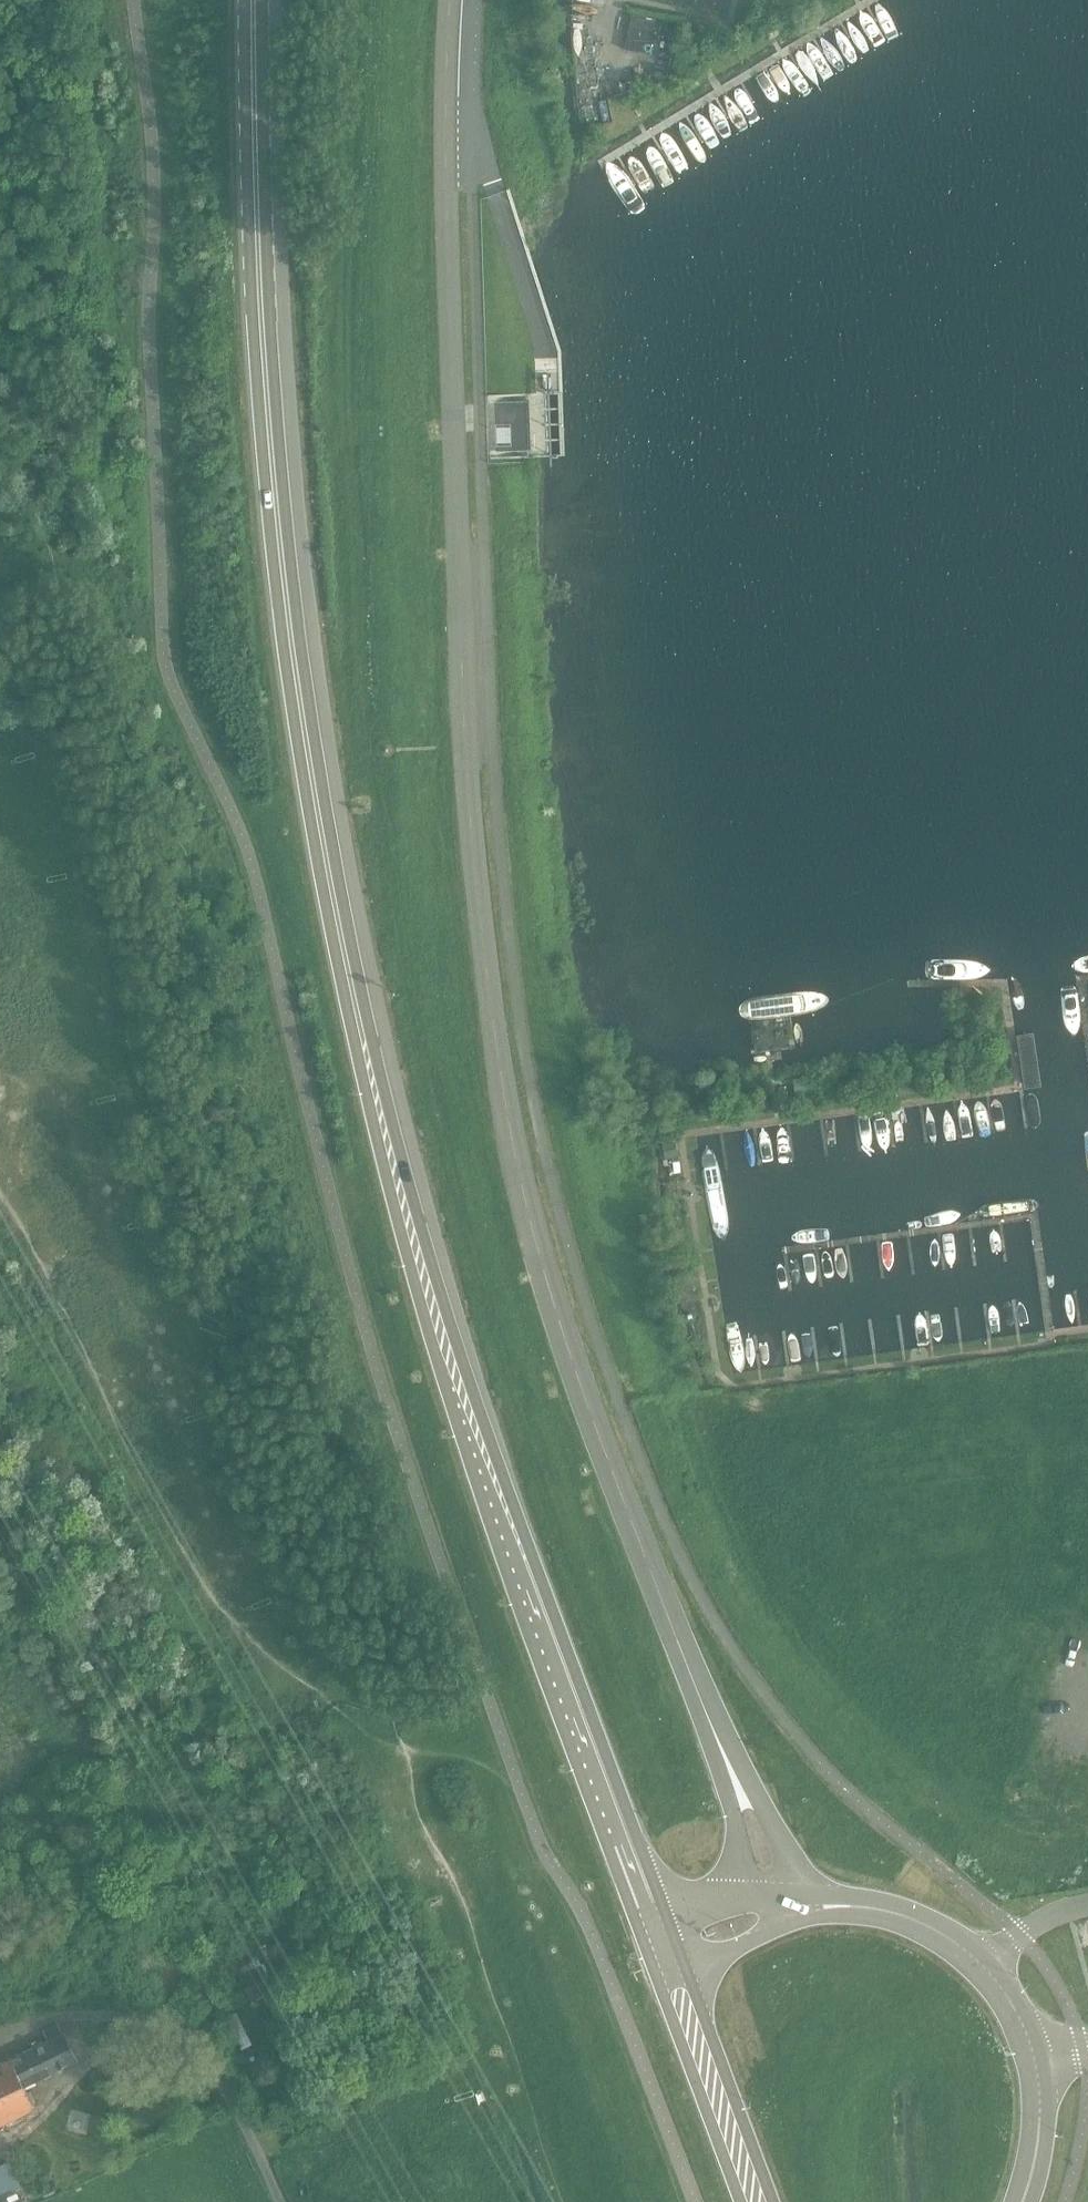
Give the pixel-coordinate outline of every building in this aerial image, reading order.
[(656,23),(631,17),(623,49),(648,55),(656,23)] [(545,395),(488,397),(488,403),(495,403),(496,451),(490,451),(490,457),(547,455),(545,395)] [(675,1142),(662,1145),(666,1159),(678,1156),(675,1142)] [(250,2000),(286,1985),(280,1972),(267,1978),(259,1960),(239,1969),(247,1987),(245,1988),(250,2000)] [(61,2034),(57,2025),(43,2031),(48,2040),(0,2063),(0,2124),(33,2108),(23,2086),(76,2060),(62,2033),(61,2034)] [(20,2187),(8,2162),(0,2166),(0,2197),(20,2187)]
